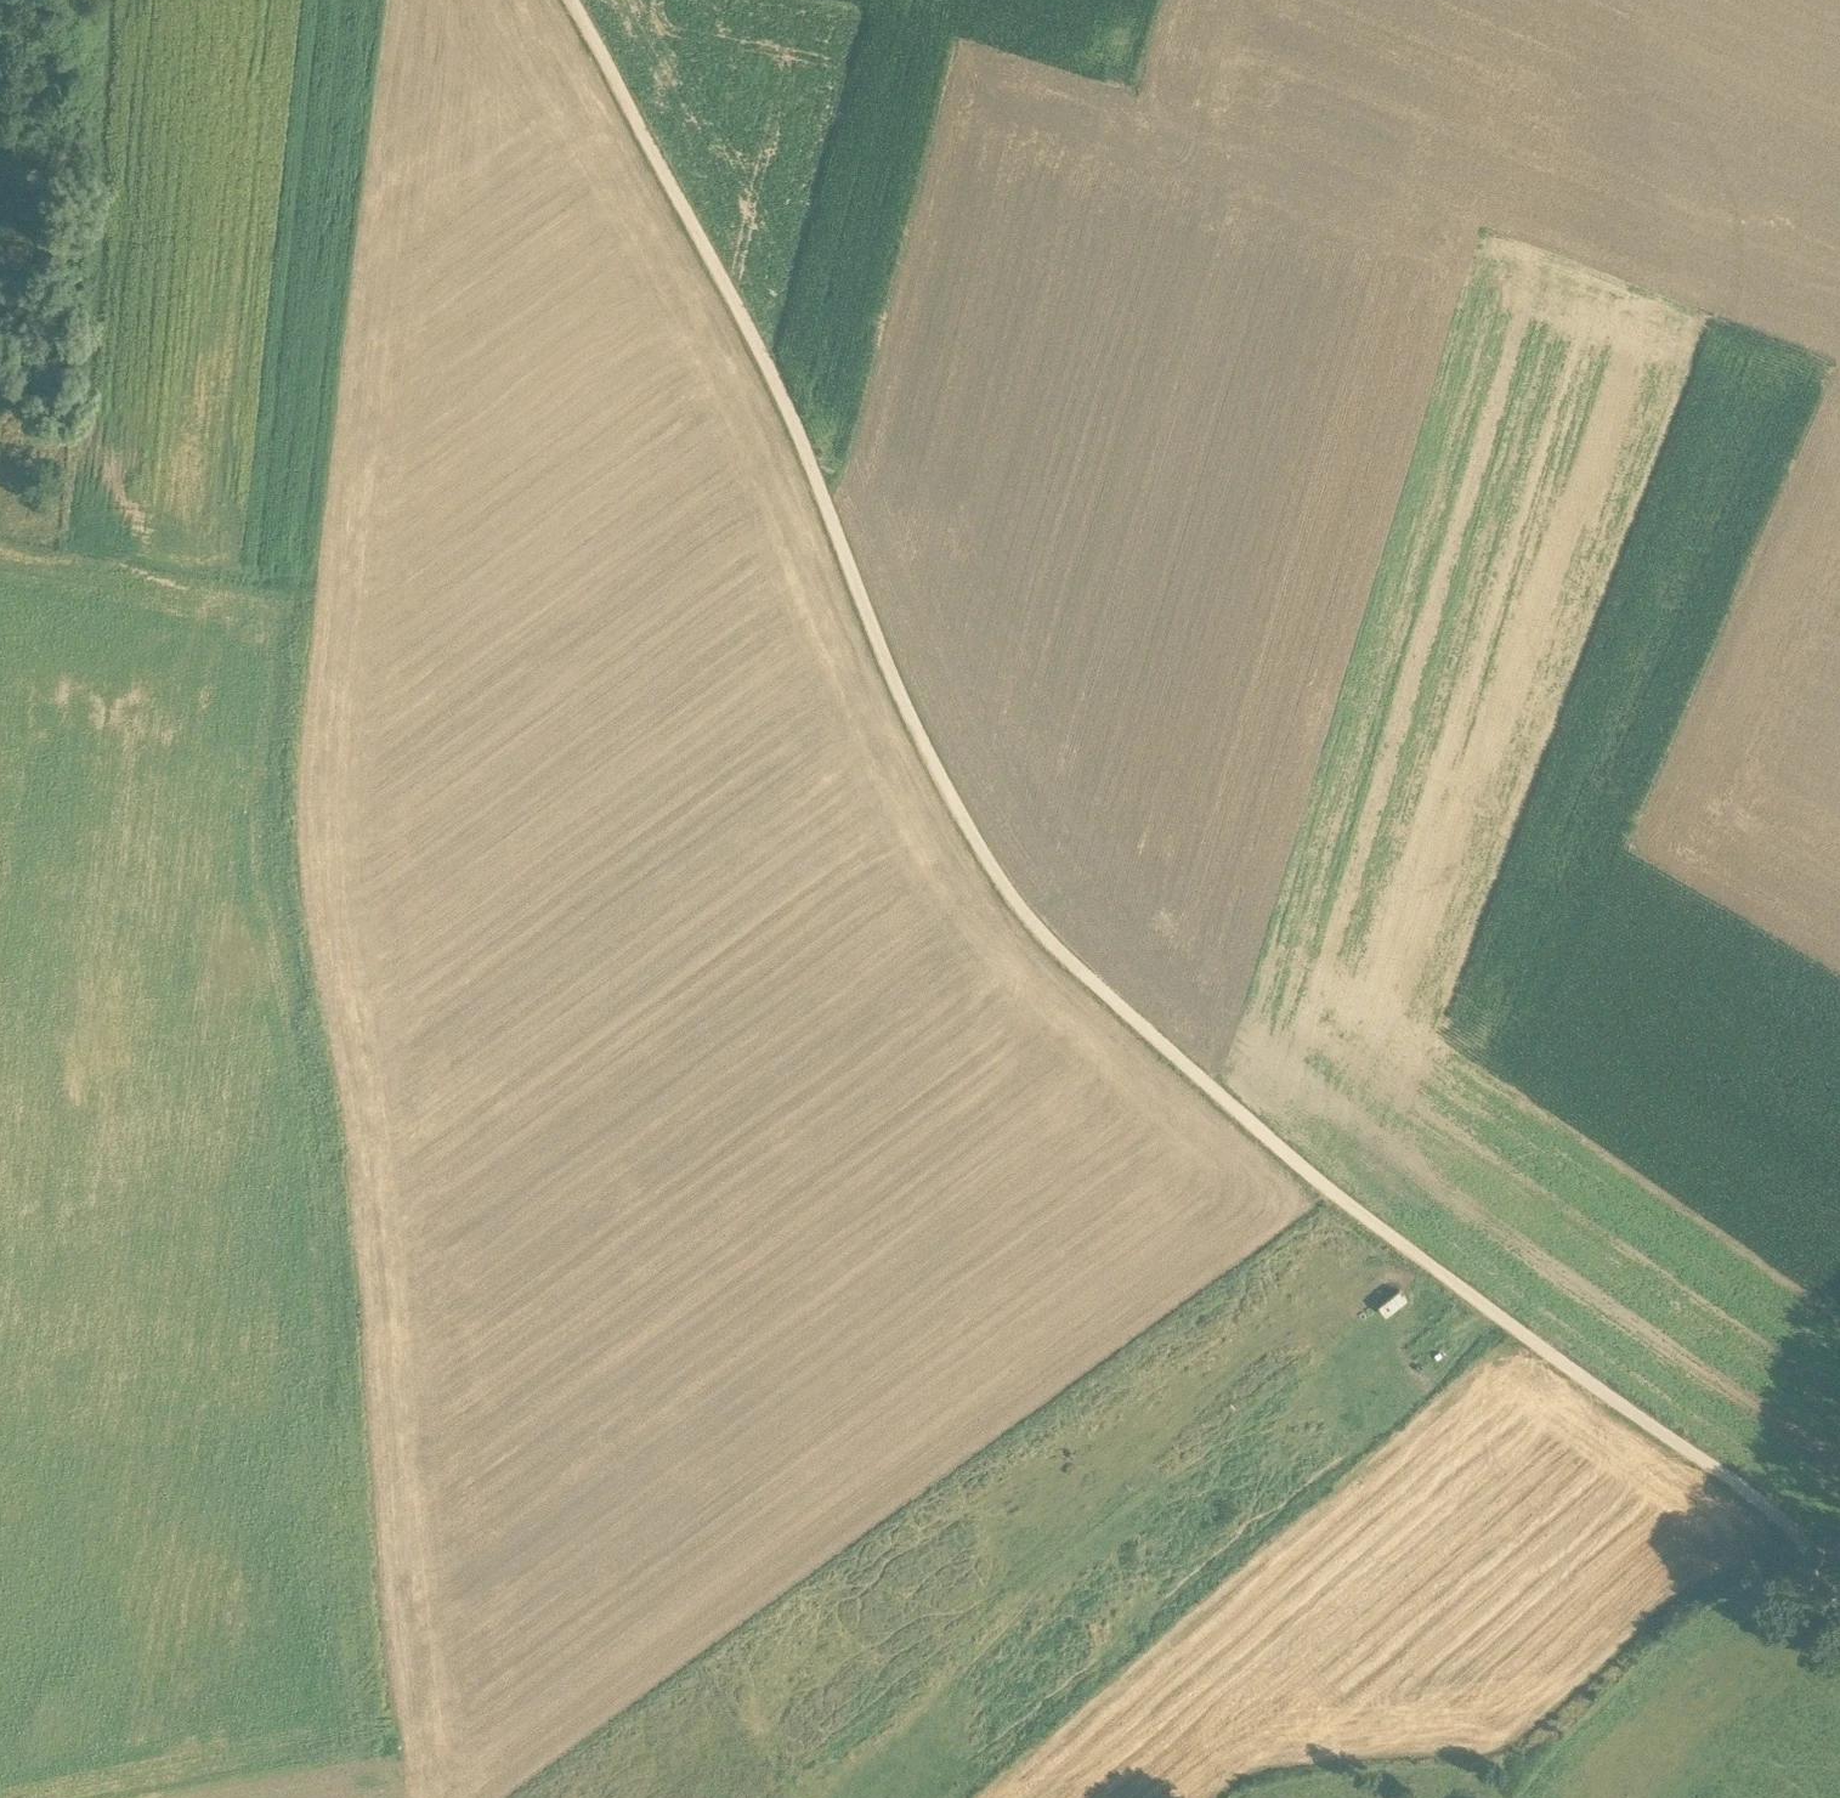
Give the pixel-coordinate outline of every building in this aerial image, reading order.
[(1815,1578),(1808,1567),(1793,1578),(1800,1589),(1815,1578)]
